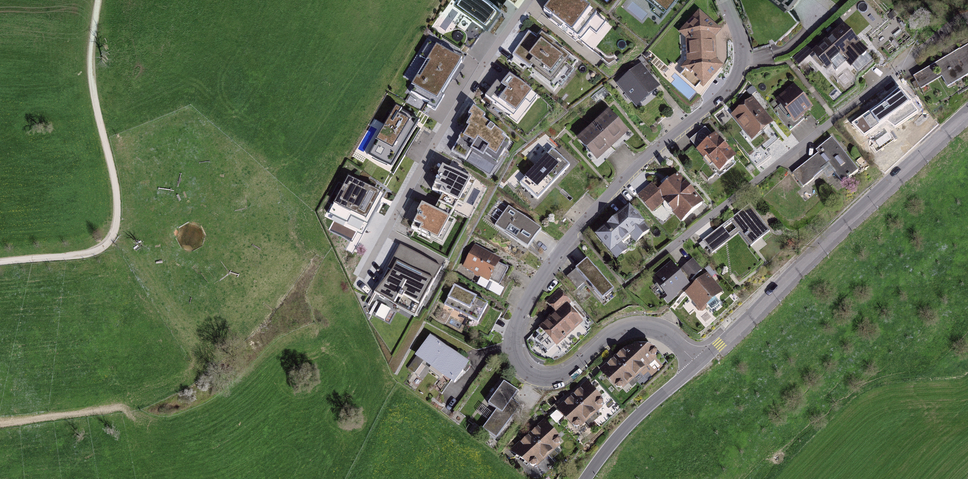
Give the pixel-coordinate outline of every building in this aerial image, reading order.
[(482,19),(493,4),(488,0),(456,0),(482,19)] [(543,11),(576,37),(594,14),(576,0),(552,0),(543,11)] [(654,4),(650,9),(659,16),(671,0),(648,0),(654,4)] [(785,10),(792,0),(771,0),(785,10)] [(700,11),(681,33),(688,34),(687,67),(679,69),(705,92),(725,66),(717,66),(714,37),(722,33),(700,11)] [(529,33),(512,56),(526,67),(529,64),(558,87),(575,66),(541,39),(539,41),(529,33)] [(855,35),(824,59),(837,75),(851,64),(860,75),(876,62),(855,35)] [(459,62),(428,44),(419,58),(425,62),(409,88),(412,90),(410,93),(429,104),(427,108),(433,112),(442,98),(439,96),(459,62)] [(926,81),(934,93),(954,81),(962,93),(967,89),(967,54),(926,81)] [(638,65),(618,83),(639,107),(659,89),(638,65)] [(503,73),(485,96),(517,121),(535,98),(503,73)] [(806,91),(787,104),(802,126),(821,114),(806,91)] [(874,123),(885,138),(927,108),(916,93),(874,123)] [(761,104),(741,122),(764,149),(785,132),(761,104)] [(483,117),(472,108),(467,116),(470,118),(465,127),(468,128),(462,137),(473,144),(476,140),(487,149),(485,152),(494,158),(503,143),(500,140),(502,137),(481,120),(483,117)] [(418,123),(394,109),(366,155),(390,169),(418,123)] [(613,113),(578,143),(596,163),(630,134),(613,113)] [(723,138),(706,154),(734,183),(751,167),(723,138)] [(845,146),(802,178),(813,193),(838,175),(853,194),(871,180),(845,146)] [(552,149),(520,184),(538,201),(570,165),(552,149)] [(475,187),(442,169),(438,176),(440,177),(432,192),(463,208),(475,187)] [(517,187),(526,177),(518,169),(508,180),(517,187)] [(383,198),(349,179),(328,218),(362,236),(383,198)] [(715,212),(690,180),(671,195),(697,227),(715,212)] [(663,191),(651,200),(665,218),(677,209),(663,191)] [(454,225),(421,207),(417,215),(419,216),(412,230),(442,246),(454,225)] [(540,230),(508,208),(495,226),(527,249),(540,230)] [(762,213),(714,246),(723,258),(751,238),(761,252),(780,239),(762,213)] [(643,214),(612,238),(632,262),(662,238),(643,214)] [(400,246),(376,293),(394,305),(400,293),(420,307),(441,268),(400,246)] [(503,261),(473,246),(462,267),(491,282),(503,261)] [(685,272),(666,286),(681,307),(697,296),(711,315),(733,299),(720,280),(716,283),(704,267),(689,278),(685,272)] [(627,300),(599,268),(587,278),(614,311),(627,300)] [(490,287),(488,295),(500,299),(503,292),(490,287)] [(492,307),(457,289),(446,309),(481,326),(492,307)] [(573,297),(561,308),(569,317),(547,337),(566,358),(596,331),(579,312),(584,308),(573,297)] [(377,318),(384,321),(388,311),(381,308),(377,318)] [(473,368),(432,335),(415,356),(456,389),(473,368)] [(651,346),(611,377),(631,402),(670,370),(651,346)] [(518,393),(502,382),(488,402),(499,410),(484,431),(500,442),(520,413),(509,405),(518,393)] [(599,389),(571,415),(591,438),(620,412),(599,389)] [(554,427),(526,452),(545,473),(573,448),(554,427)]
